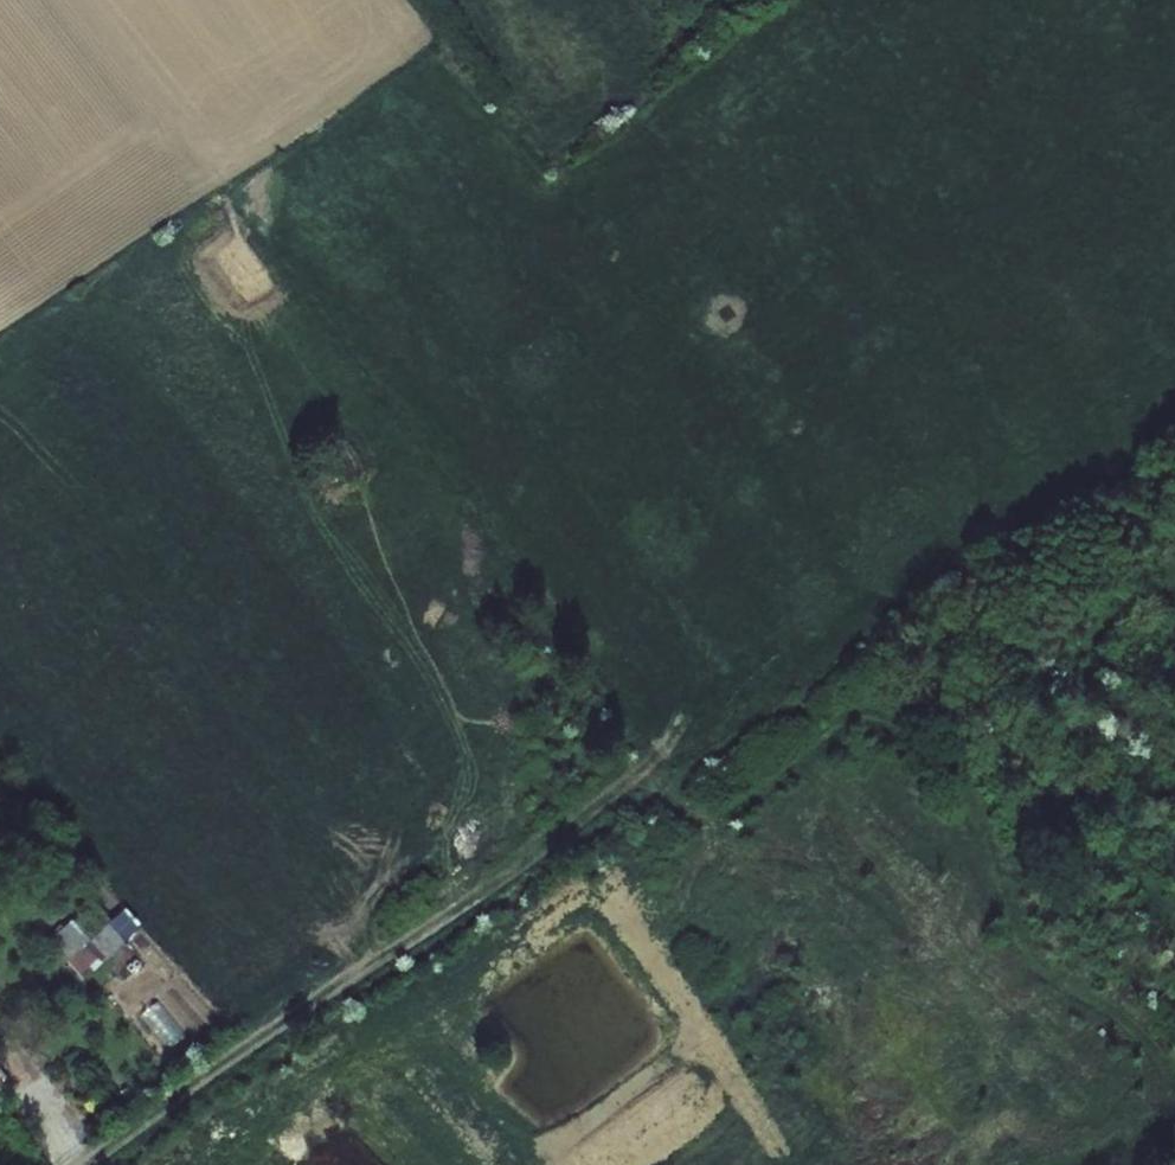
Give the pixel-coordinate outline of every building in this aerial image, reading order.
[(141,931),(123,909),(107,921),(93,903),(45,942),(77,982),(141,931)]
